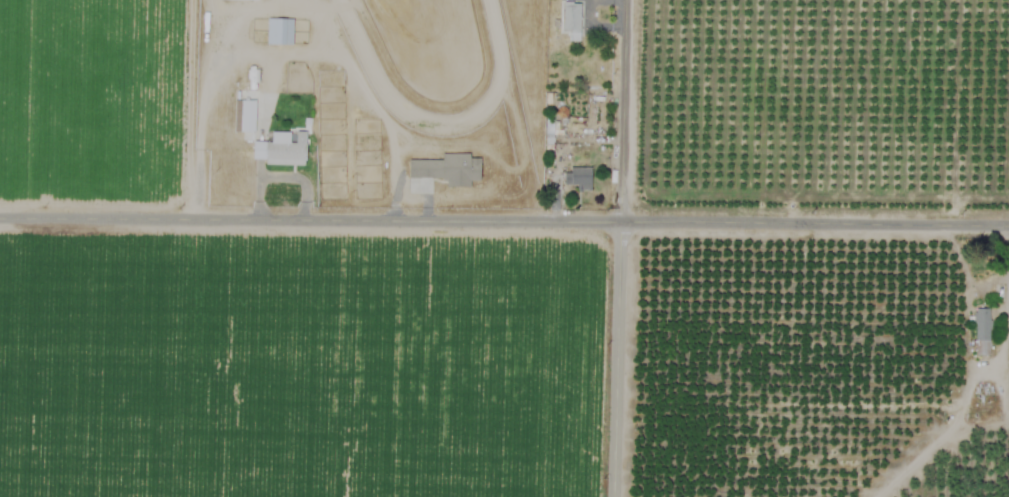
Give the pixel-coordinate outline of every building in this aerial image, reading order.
[(580,3),(563,2),(562,29),(570,30),(570,40),(579,40),(580,3)] [(291,19),(266,18),(266,44),(291,45),(291,19)] [(254,100),(234,100),(233,131),(254,132),(254,100)] [(252,141),(251,159),(264,159),(264,164),(304,165),(305,131),(295,131),(295,142),(289,142),(289,132),(271,131),(270,141),(252,141)] [(408,159),(407,177),(444,178),(444,186),(470,187),(470,181),(479,181),(479,158),(469,158),(469,153),(441,153),(441,160),(408,159)] [(589,168),(563,169),(564,185),(577,185),(577,189),(590,189),(589,168)] [(974,354),(988,354),(990,308),(975,308),(974,354)]
